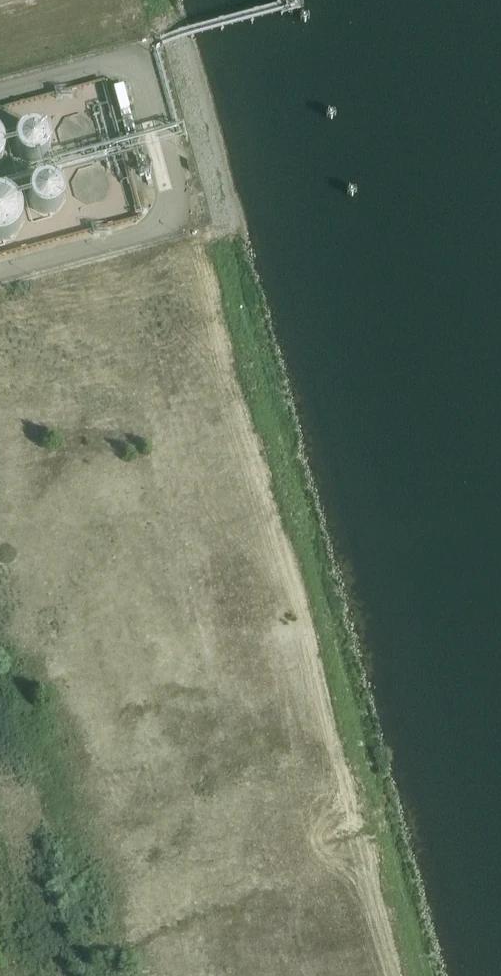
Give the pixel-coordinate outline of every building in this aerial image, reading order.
[(126,133),(136,130),(124,86),(114,88),(126,133)] [(40,130),(32,128),(25,130),(18,135),(15,142),(15,150),(18,157),(25,162),(32,164),(40,162),(47,157),(50,150),(50,142),(47,135),(40,130)] [(55,183),(47,181),(39,183),(33,188),(30,195),(30,203),(33,210),(39,215),(47,217),(55,215),(61,210),(65,203),(65,195),(61,188),(55,183)] [(0,241),(9,238),(16,232),(20,225),(21,216),(19,207),(14,200),(6,195),(0,194),(0,241)]
